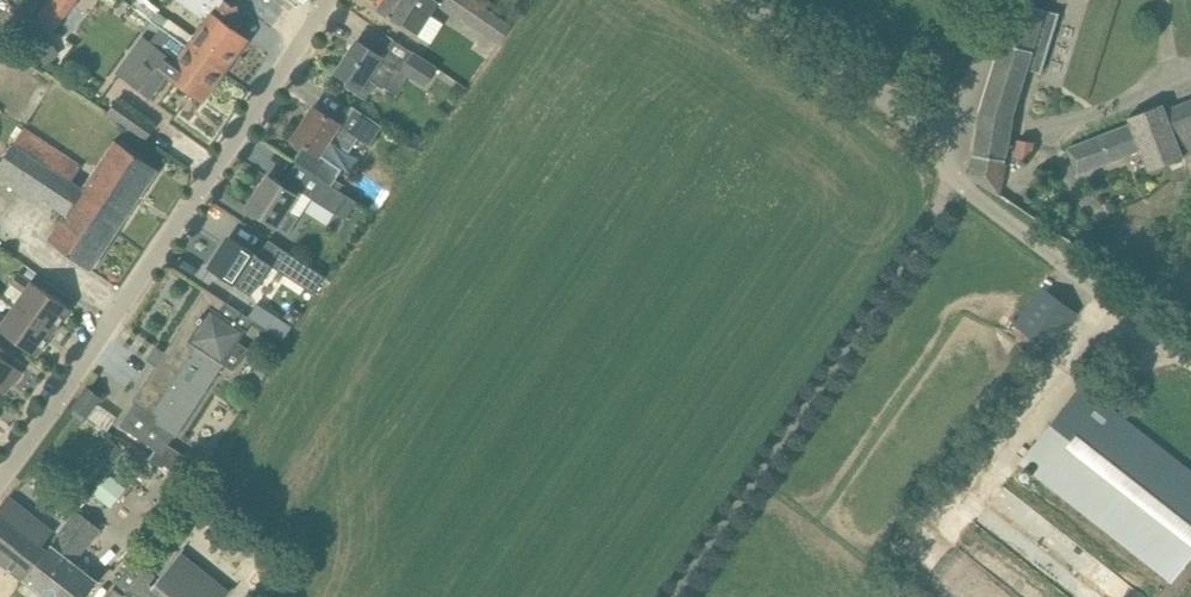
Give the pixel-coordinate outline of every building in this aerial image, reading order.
[(202,20),(204,17),(207,19),(195,36),(170,18),(168,20),(160,14),(163,10),(149,0),(137,0),(133,7),(163,27),(188,45),(187,46),(224,74),(249,40),(231,26),(241,12),(225,0),(175,0),(202,20)] [(379,9),(419,35),(430,19),(440,4),(434,0),(384,0),(379,9)] [(514,23),(478,0),(445,0),(442,5),(501,44),(515,23),(514,23)] [(981,110),(1013,119),(1028,68),(1039,72),(1047,46),(1056,13),(1046,10),(1049,0),(1015,0),(981,110)] [(204,102),(224,74),(187,46),(188,45),(163,27),(152,42),(156,46),(131,80),(152,96),(167,75),(204,102)] [(381,56),(378,53),(358,40),(337,72),(351,81),(347,87),(368,101),(378,85),(385,90),(396,73),(377,62),(381,56)] [(427,86),(439,68),(414,53),(403,71),(427,86)] [(147,140),(157,126),(118,99),(108,114),(147,140)] [(1190,153),(1190,100),(1165,110),(1163,105),(1129,117),(1131,123),(1069,146),(1079,172),(1141,149),(1148,169),(1190,153)] [(315,106),(294,138),(304,145),(295,160),(297,162),(297,163),(333,185),(343,170),(330,161),(320,155),(331,139),(340,145),(350,152),(359,138),(370,145),(382,126),(352,106),(341,123),(335,119),(315,106)] [(1011,128),(1013,119),(981,110),(981,113),(979,121),(978,128),(972,173),(1002,191),(1003,182),(1007,154),(1011,134),(1011,128)] [(25,127),(0,163),(0,178),(38,204),(43,197),(67,214),(49,241),(92,270),(159,170),(116,141),(84,188),(73,180),(83,166),(25,127)] [(1016,156),(1032,159),(1035,142),(1019,139),(1016,156)] [(269,176),(249,208),(277,227),(277,226),(289,234),(312,198),(346,220),(358,202),(333,186),(297,163),(283,185),(269,176)] [(230,236),(210,267),(230,280),(237,285),(252,295),(262,280),(272,265),(315,294),(326,277),(267,238),(257,254),(250,249),(230,236)] [(13,284),(4,296),(54,332),(71,308),(32,280),(31,281),(19,273),(11,283),(13,284)] [(1078,313),(1044,288),(1043,287),(1016,324),(1050,350),(1078,313)] [(135,403),(121,425),(139,437),(157,449),(164,453),(167,447),(172,440),(175,436),(179,431),(215,375),(223,364),(234,371),(249,349),(238,341),(252,319),(207,289),(170,345),(166,352),(157,366),(133,402),(135,403)] [(38,356),(54,332),(4,296),(4,297),(14,305),(6,316),(0,312),(0,329),(38,356)] [(258,303),(249,317),(252,319),(267,328),(275,315),(258,303)] [(7,393),(22,371),(0,355),(0,388),(7,393)] [(1190,557),(1190,470),(1083,385),(1022,463),(1172,581),(1190,557)] [(73,406),(75,408),(87,417),(102,397),(88,386),(73,406)] [(121,485),(111,476),(95,495),(106,504),(121,485)] [(10,498),(8,497),(0,507),(0,561),(24,580),(25,580),(49,552),(42,546),(53,532),(10,498)] [(98,582),(73,562),(100,527),(78,510),(58,535),(60,537),(49,552),(25,580),(46,596),(86,596),(98,582)] [(107,596),(228,596),(232,591),(183,552),(154,588),(149,584),(151,582),(149,581),(154,575),(136,560),(107,596)]
